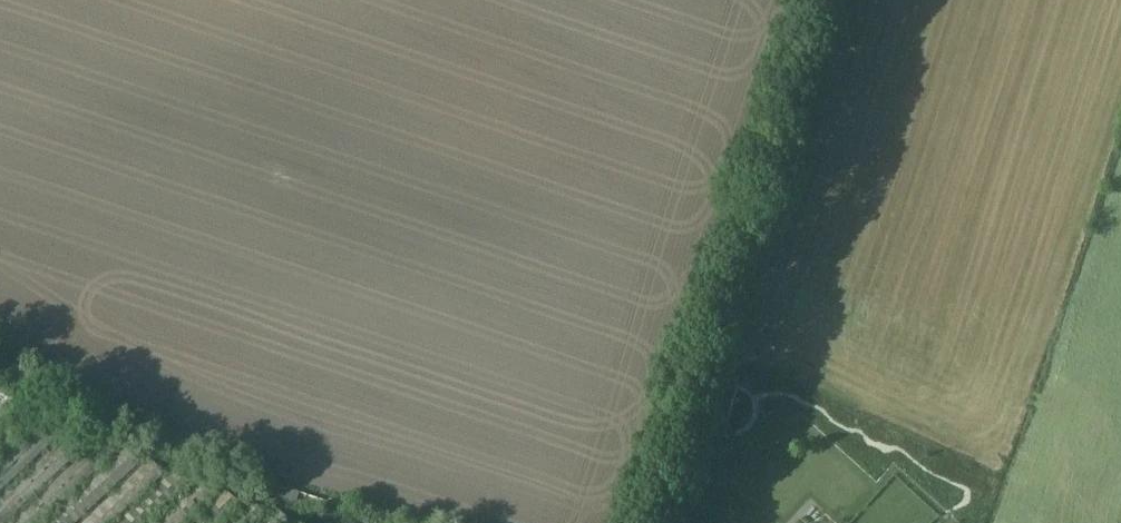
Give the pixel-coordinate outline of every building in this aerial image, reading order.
[(5,402),(10,387),(0,384),(0,400),(5,402)] [(1113,522),(1120,522),(1120,488),(1113,522)]
